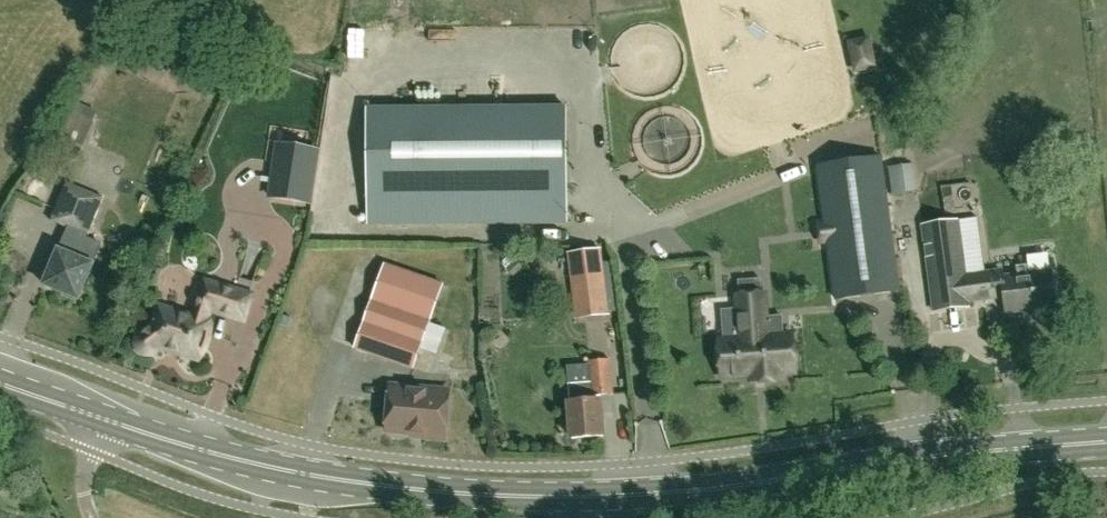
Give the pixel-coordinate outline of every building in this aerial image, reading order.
[(368,109),(368,139),(368,225),(567,223),(566,107),(368,109)] [(132,138),(155,148),(162,133),(140,122),(132,138)] [(275,198),(314,203),(321,151),(290,146),(283,145),(278,180),(275,198)] [(831,223),(834,241),(842,298),(900,290),(881,158),(824,166),(831,223)] [(893,195),(908,193),(904,165),(889,167),(893,195)] [(79,299),(93,264),(79,258),(103,197),(66,182),(50,220),(68,227),(44,285),(79,299)] [(1004,297),(1006,313),(1055,306),(1050,271),(1002,277),(1001,271),(963,276),(956,221),(923,226),(934,311),(967,307),(967,302),(1004,297)] [(606,310),(601,260),(599,249),(572,252),(579,317),(607,314),(606,310)] [(384,265),(354,347),(414,368),(444,286),(384,265)] [(138,340),(138,345),(138,346),(140,351),(139,351),(140,352),(144,355),(145,356),(150,355),(150,356),(152,356),(152,355),(156,354),(157,353),(162,349),(199,360),(201,359),(206,352),(209,345),(211,337),(212,330),(211,322),(208,321),(211,311),(245,321),(253,296),(205,282),(195,318),(160,307),(155,326),(143,334),(142,335),(139,339),(138,340)] [(783,373),(794,372),(792,334),(768,336),(764,294),(737,296),(739,332),(724,333),(724,339),(720,340),(723,377),(751,375),(751,380),(783,378),(783,373)] [(613,394),(610,359),(588,361),(590,383),(568,384),(569,402),(572,438),(603,436),(600,400),(592,401),(592,396),(613,394)] [(449,391),(413,388),(391,386),(387,431),(393,432),(395,435),(405,436),(407,433),(423,435),(423,438),(445,440),(449,391)]
